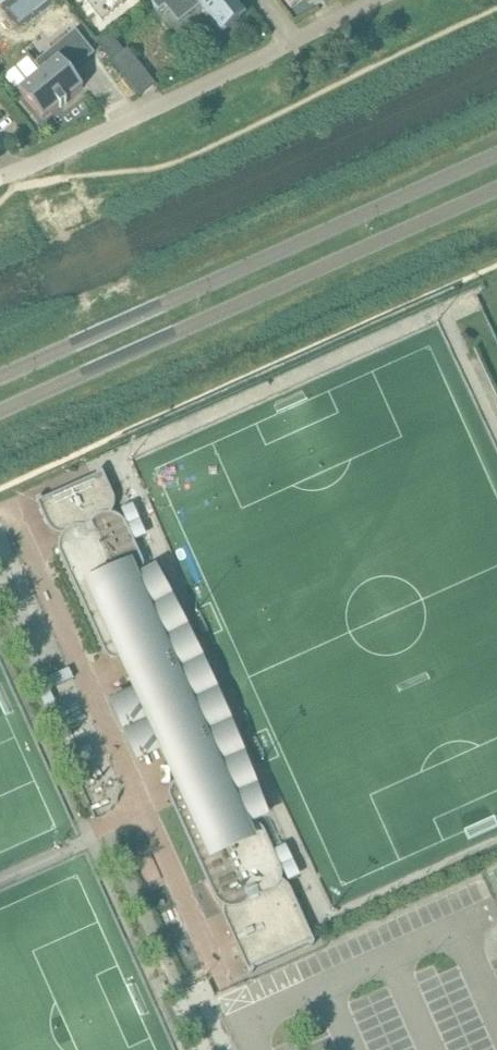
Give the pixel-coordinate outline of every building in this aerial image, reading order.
[(102,20),(124,3),(128,0),(86,0),(102,20)] [(148,0),(158,12),(164,7),(178,24),(200,6),(222,34),(246,14),(234,0),(148,0)] [(291,8),(302,0),(285,0),(291,8)] [(43,121),(60,107),(61,108),(67,103),(66,102),(83,88),(71,73),(95,54),(76,30),(35,63),(42,72),(19,91),(43,121)] [(127,48),(123,51),(112,60),(135,89),(152,81),(157,88),(158,87),(127,48)] [(37,501),(37,502),(47,526),(48,527),(49,528),(50,530),(51,531),(52,532),(54,533),(55,533),(56,534),(58,535),(59,535),(61,535),(62,536),(61,537),(61,539),(60,541),(59,543),(59,545),(59,546),(59,548),(59,550),(60,552),(60,554),(61,556),(61,557),(102,648),(105,653),(105,654),(106,655),(107,656),(110,653),(117,656),(118,660),(119,660),(120,660),(121,660),(122,659),(124,658),(138,689),(142,698),(161,742),(166,752),(179,781),(177,782),(176,783),(175,783),(175,784),(174,784),(177,788),(174,794),(169,796),(170,797),(170,798),(170,799),(173,805),(214,897),(215,899),(216,900),(218,902),(219,903),(220,905),(222,906),(224,907),(223,909),(223,911),(223,913),(223,914),(224,916),(224,918),(225,920),(241,956),(248,972),(249,972),(249,973),(250,973),(251,974),(252,974),(252,973),(253,973),(254,972),(254,971),(254,970),(254,969),(309,945),(309,946),(310,946),(311,946),(311,947),(312,947),(312,946),(313,946),(314,946),(314,945),(315,944),(315,943),(315,942),(311,933),(308,927),(291,890),(290,888),(289,887),(288,885),(287,884),(285,882),(284,881),(282,880),(282,879),(282,878),(282,876),(282,874),(282,872),(282,871),(281,869),(281,867),(273,851),(265,832),(264,831),(263,829),(262,828),(261,827),(259,825),(258,824),(256,824),(255,823),(253,822),(251,822),(250,819),(250,818),(243,821),(199,723),(205,720),(199,706),(198,699),(193,694),(187,680),(181,682),(137,584),(143,581),(143,580),(142,578),(142,576),(143,574),(144,572),(144,570),(144,569),(144,567),(144,565),(144,564),(143,562),(143,560),(135,542),(127,526),(126,524),(125,522),(124,521),(123,520),(121,518),(120,517),(118,516),(117,515),(115,515),(113,514),(111,514),(112,512),(113,511),(114,510),(114,508),(115,507),(115,505),(115,504),(115,502),(115,500),(115,499),(114,497),(114,496),(103,472),(102,471),(101,471),(100,471),(99,471),(98,471),(98,472),(97,472),(97,473),(97,474),(97,475),(67,489),(43,500),(43,499),(42,499),(42,498),(41,498),(40,498),(39,498),(38,498),(38,499),(37,499),(37,500),(37,501)]
